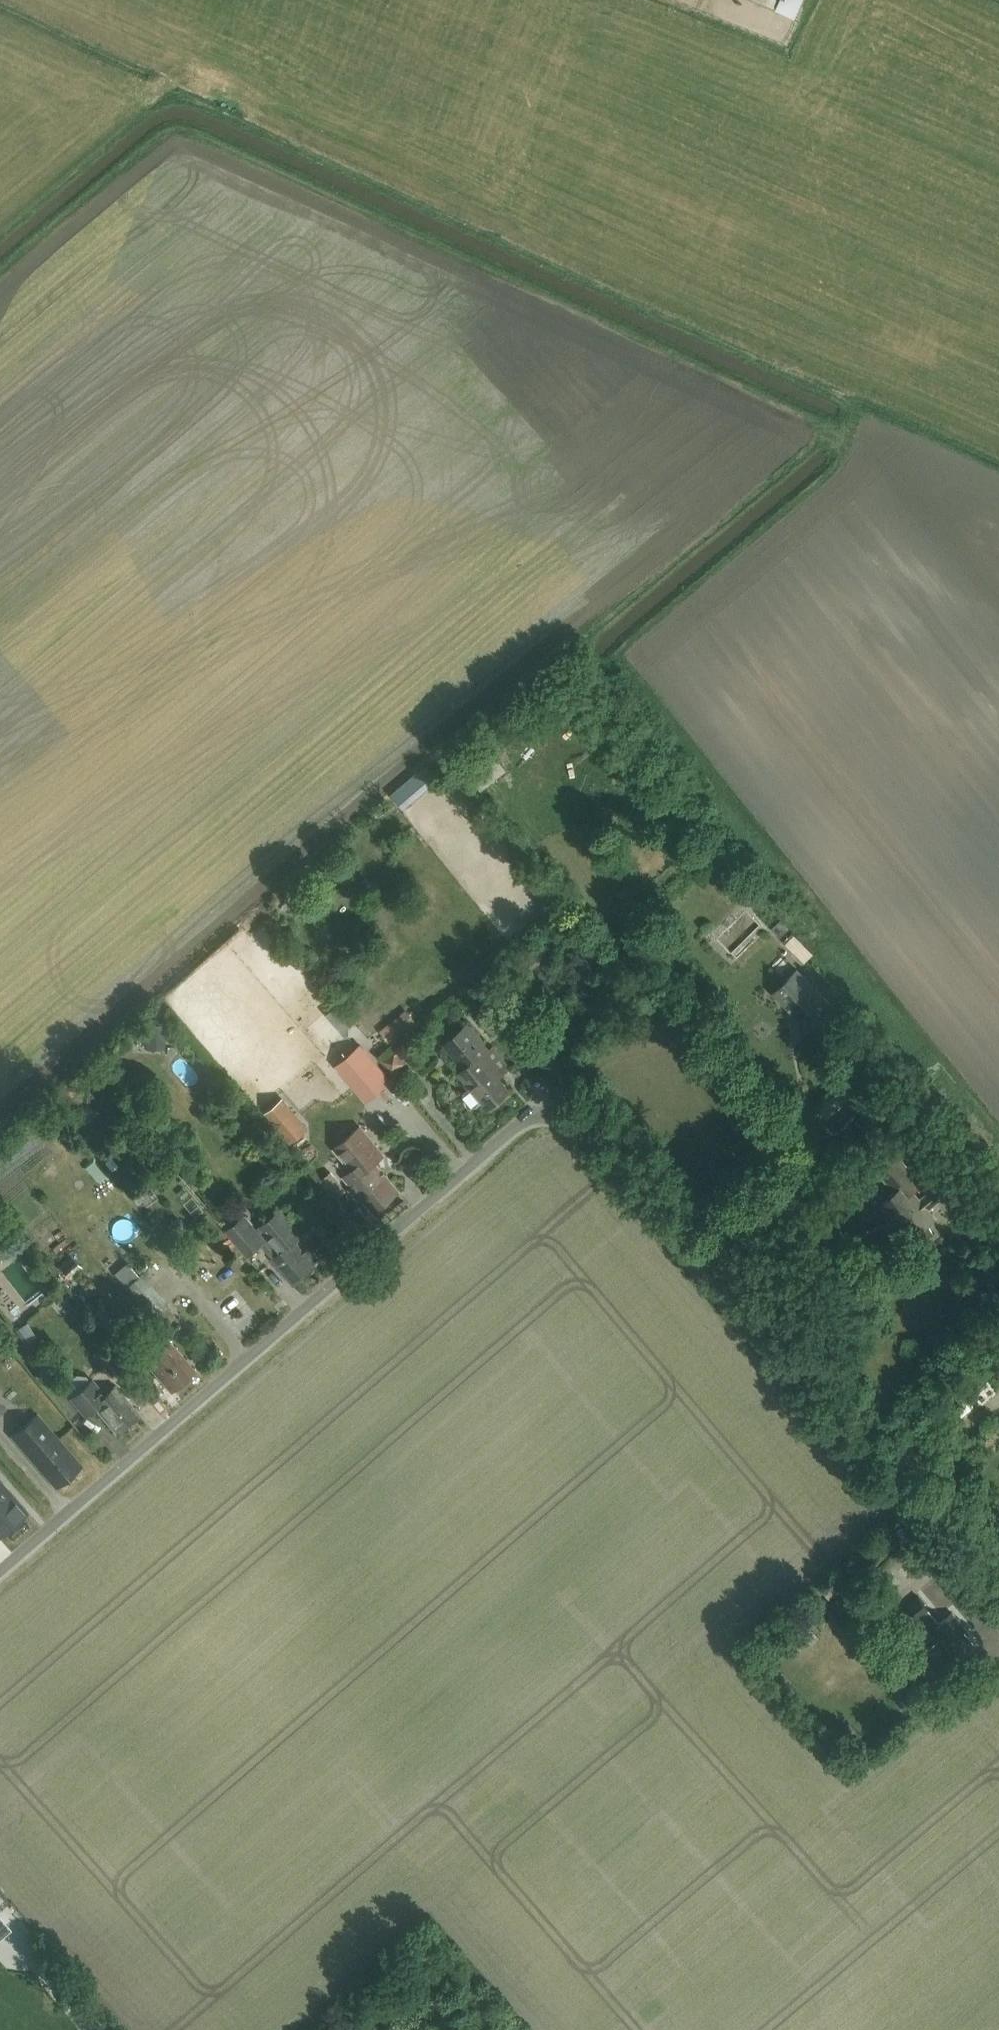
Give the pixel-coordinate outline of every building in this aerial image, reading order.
[(471,769),(482,782),(507,762),(496,749),(471,769)] [(772,928),(780,936),(788,928),(780,920),(772,928)] [(808,961),(818,954),(798,927),(788,934),(808,961)] [(809,1029),(833,1005),(797,969),(773,994),(809,1029)] [(380,1030),(391,1045),(418,1024),(407,1009),(380,1030)] [(511,1067),(493,1045),(489,1047),(469,1022),(446,1041),(466,1066),(459,1072),(470,1086),(463,1092),(463,1096),(471,1106),(476,1106),(483,1101),(487,1107),(510,1090),(499,1076),(511,1067)] [(362,1048),(345,1063),(368,1090),(385,1075),(362,1048)] [(398,1049),(387,1059),(395,1069),(407,1060),(398,1049)] [(184,1059),(175,1076),(199,1089),(208,1072),(184,1059)] [(858,1091),(828,1118),(845,1136),(875,1109),(858,1091)] [(269,1107),(295,1138),(309,1127),(283,1096),(269,1107)] [(373,1213),(399,1191),(374,1161),(384,1152),(360,1124),(334,1147),(351,1168),(342,1176),(373,1213)] [(966,1178),(951,1161),(926,1181),(933,1190),(918,1202),(910,1192),(922,1183),(897,1153),(876,1170),(895,1192),(882,1203),(911,1237),(915,1233),(923,1240),(932,1233),(927,1224),(933,1218),(926,1210),(939,1199),(940,1200),(942,1199),(950,1209),(964,1197),(955,1187),(966,1178)] [(745,1176),(756,1168),(750,1160),(738,1169),(745,1176)] [(309,1247),(303,1252),(294,1241),(302,1233),(281,1209),(260,1227),(281,1251),(271,1260),(293,1285),(315,1265),(312,1262),(318,1257),(309,1247)] [(265,1239),(244,1215),(226,1231),(247,1255),(265,1239)] [(193,1256),(176,1260),(178,1271),(195,1267),(193,1256)] [(14,1275),(22,1297),(41,1290),(33,1267),(14,1275)] [(150,1318),(167,1303),(141,1273),(124,1288),(150,1318)] [(157,1327),(145,1338),(157,1353),(147,1362),(172,1392),(195,1372),(157,1327)] [(123,1366),(106,1346),(95,1355),(112,1375),(123,1366)] [(85,1415),(95,1407),(117,1433),(138,1414),(116,1388),(106,1396),(93,1381),(71,1399),(85,1415)] [(37,1413),(11,1435),(55,1487),(81,1465),(37,1413)] [(0,1535),(26,1513),(0,1483),(0,1535)] [(930,1648),(937,1642),(954,1661),(974,1644),(964,1632),(967,1629),(952,1612),(940,1622),(937,1619),(938,1619),(930,1610),(919,1596),(899,1611),(911,1625),(930,1648)] [(408,2024),(404,2026),(400,2020),(392,2027),(395,2029),(418,2029),(411,2021),(408,2024)]
